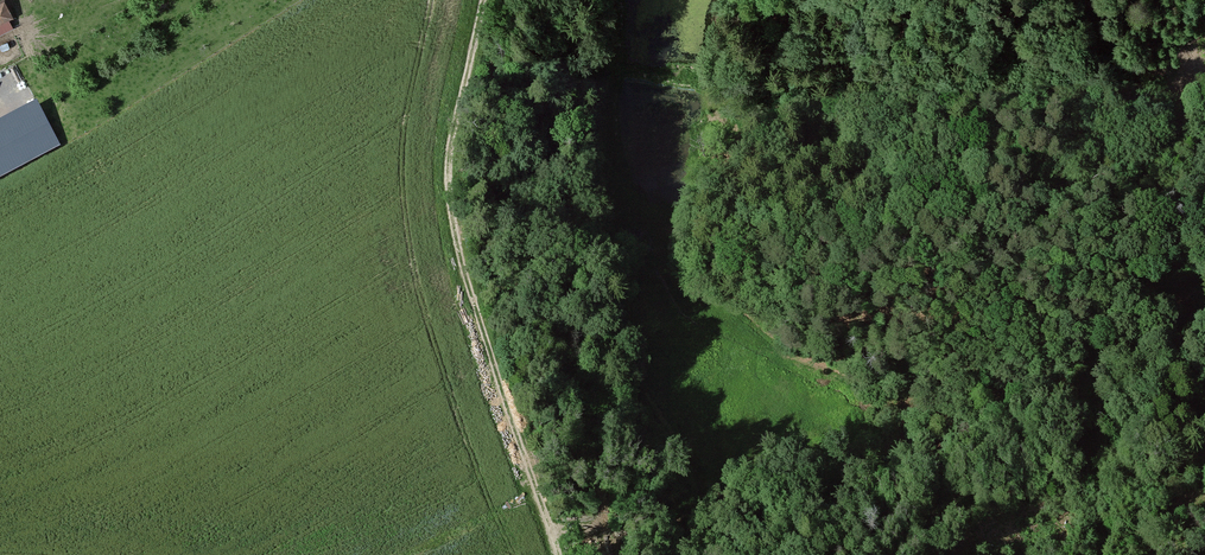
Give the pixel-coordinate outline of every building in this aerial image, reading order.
[(9,30),(0,11),(0,34),(9,30)] [(0,121),(0,172),(55,144),(34,104),(0,121)]
